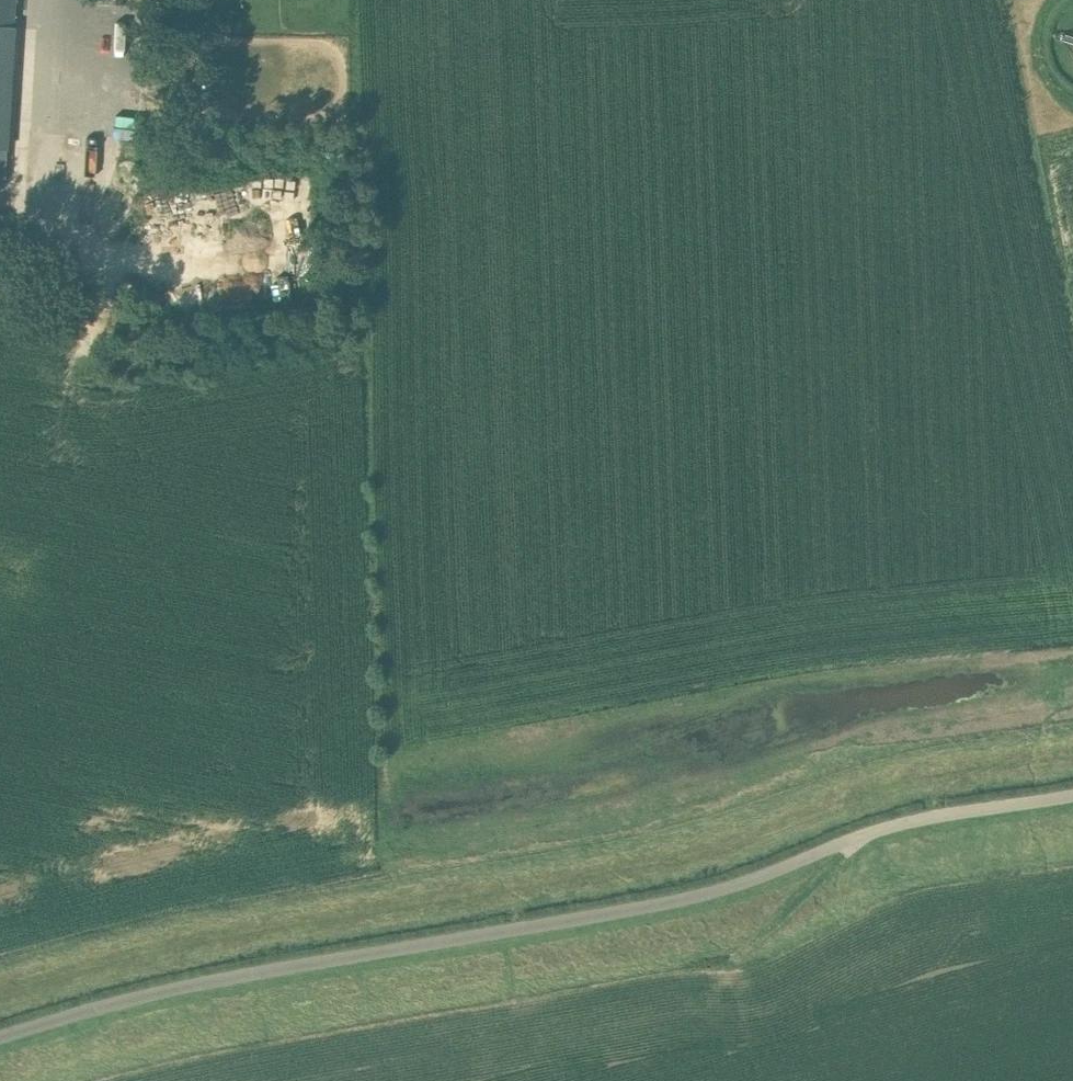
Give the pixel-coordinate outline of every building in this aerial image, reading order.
[(4,184),(6,151),(8,151),(16,27),(15,30),(17,0),(0,0),(0,183),(4,184)]
